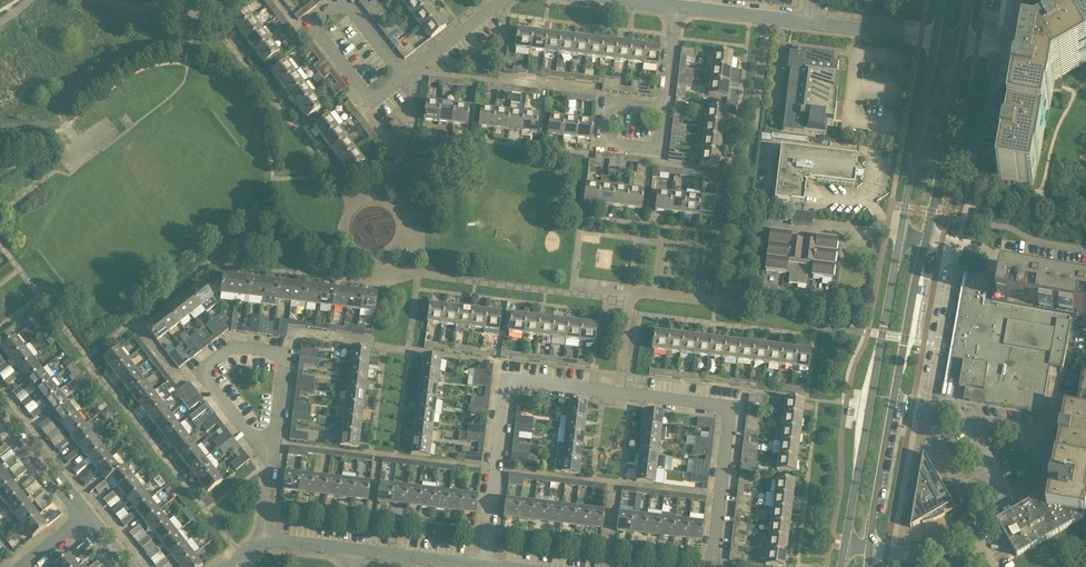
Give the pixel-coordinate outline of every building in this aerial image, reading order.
[(369,14),(380,6),(375,0),(374,0),(364,8),(369,14)] [(424,0),(411,0),(404,5),(413,16),(428,5),(424,0)] [(305,7),(309,12),(316,6),(312,1),(305,7)] [(422,28),(437,16),(428,5),(413,16),(422,28)] [(369,14),(374,21),(385,12),(380,6),(369,14)] [(252,19),(243,7),(228,18),(237,30),(252,19)] [(281,14),(276,7),(271,11),(277,18),(281,14)] [(302,17),(309,12),(305,7),(298,12),(302,17)] [(281,14),(277,18),(282,25),(287,21),(281,14)] [(446,27),(437,16),(422,28),(431,39),(446,27)] [(1046,47),(1040,50),(1028,48),(1028,50),(1030,50),(1029,58),(1024,57),(1020,76),(1024,76),(1022,84),(1015,83),(1013,94),(1011,94),(1002,99),(998,118),(1005,130),(1013,131),(1012,141),(1006,140),(1005,146),(1007,151),(1002,179),(1032,185),(1037,157),(1038,157),(1041,145),(1048,101),(1050,101),(1054,80),(1085,61),(1085,17),(1048,38),(1047,47),(1046,47)] [(261,30),(252,19),(237,30),(246,42),(261,30)] [(381,30),(386,37),(397,28),(392,22),(381,30)] [(386,37),(392,43),(403,34),(397,28),(386,37)] [(289,33),(294,40),(299,36),(294,29),(289,33)] [(255,53),(270,41),(261,30),(246,42),(255,53)] [(530,50),(532,31),(517,30),(515,49),(530,50)] [(544,52),(546,33),(532,31),(530,50),(544,52)] [(558,54),(560,35),(546,33),(544,52),(558,54)] [(572,56),(574,37),(560,35),(558,54),(572,56)] [(586,57),(588,38),(574,37),(572,56),(586,57)] [(600,59),(602,40),(588,38),(586,57),(600,59)] [(614,61),(617,42),(602,40),(600,59),(614,61)] [(279,53),(270,41),(255,53),(264,65),(279,53)] [(317,49),(312,42),(300,50),(306,57),(317,49)] [(628,62),(631,43),(617,42),(614,61),(628,62)] [(642,64),(645,45),(631,43),(628,62),(642,64)] [(410,44),(399,53),(404,59),(415,51),(410,44)] [(642,64),(657,66),(659,47),(645,45),(642,64)] [(694,59),(696,50),(681,49),(680,57),(694,59)] [(835,73),(837,62),(831,61),(832,54),(796,50),(795,58),(794,57),(792,68),(790,68),(782,130),(825,135),(827,124),(832,124),(838,74),(835,73)] [(711,66),(730,69),(732,54),(713,52),(711,66)] [(329,64),(324,58),(313,66),(318,73),(329,64)] [(271,73),(280,85),(295,73),(286,61),(271,73)] [(334,71),(329,64),(318,73),(323,80),(334,71)] [(709,81),(728,83),(730,69),(711,66),(709,81)] [(678,77),(692,79),(693,70),(679,69),(678,77)] [(304,84),(295,73),(280,85),(289,96),(304,84)] [(602,91),(610,92),(612,78),(604,77),(603,78),(603,84),(602,91)] [(678,77),(676,98),(685,99),(686,86),(691,87),(692,79),(678,77)] [(610,92),(618,93),(620,79),(612,78),(610,92)] [(336,96),(341,91),(347,87),(341,80),(330,89),(336,96)] [(630,94),(638,95),(640,81),(632,80),(630,94)] [(640,81),(638,95),(647,96),(648,83),(640,81)] [(728,83),(709,81),(707,95),(726,98),(728,83)] [(304,84),(289,96),(297,107),(313,95),(304,84)] [(322,107),(313,95),(297,107),(307,119),(322,107)] [(344,104),(350,111),(354,108),(349,101),(344,104)] [(440,104),(426,102),(423,120),(438,122),(440,104)] [(455,105),(440,104),(438,122),(453,124),(455,105)] [(509,112),(507,130),(521,132),(524,114),(525,105),(510,104),(509,112)] [(689,106),(675,104),(674,112),(688,114),(689,106)] [(455,105),(453,124),(467,126),(468,122),(473,122),(475,105),(470,105),(469,107),(455,105)] [(704,122),(723,124),(725,110),(706,107),(704,122)] [(478,127),(493,128),(495,110),(480,108),(478,127)] [(509,112),(495,110),(493,128),(507,130),(509,112)] [(547,135),(562,137),(564,118),(551,117),(551,111),(545,110),(543,127),(548,128),(547,135)] [(538,115),(524,114),(521,132),(536,134),(538,115)] [(313,128),(323,139),(338,128),(328,116),(313,128)] [(361,116),(356,120),(362,127),(366,123),(361,116)] [(579,120),(564,118),(562,137),(576,138),(579,120)] [(389,124),(397,136),(404,130),(396,119),(389,124)] [(579,120),(576,138),(591,140),(593,122),(579,120)] [(702,136),(722,138),(723,124),(704,122),(702,136)] [(366,123),(362,127),(367,134),(372,130),(366,123)] [(671,132),(685,134),(686,126),(672,124),(671,132)] [(346,139),(338,128),(323,139),(331,151),(346,139)] [(671,132),(670,141),(684,142),(685,134),(671,132)] [(701,150),(720,152),(722,138),(702,136),(701,150)] [(340,162),(355,150),(346,139),(331,151),(340,162)] [(384,146),(378,139),(374,142),(379,149),(384,146)] [(774,200),(798,203),(803,204),(805,184),(804,182),(808,182),(808,179),(809,180),(853,186),(855,174),(863,175),(856,166),(857,157),(780,148),(774,200)] [(364,162),(355,150),(340,162),(349,173),(364,162)] [(699,165),(718,167),(720,152),(701,150),(699,165)] [(603,168),(604,153),(596,152),(594,166),(603,168)] [(669,152),(668,161),(682,162),(683,154),(669,152)] [(617,169),(618,155),(610,154),(608,168),(617,169)] [(627,156),(618,155),(617,169),(625,170),(627,156)] [(645,172),(646,166),(647,158),(638,157),(637,171),(645,172)] [(660,173),(668,174),(669,168),(660,167),(653,166),(652,178),(659,179),(660,173)] [(598,204),(600,185),(586,184),(583,203),(598,204)] [(614,187),(600,185),(598,204),(612,206),(614,187)] [(626,208),(628,189),(614,187),(612,206),(626,208)] [(643,190),(628,189),(626,208),(641,209),(643,190)] [(655,211),(669,213),(672,194),(657,192),(656,197),(650,196),(649,203),(655,204),(655,211)] [(672,194),(669,213),(683,214),(686,195),(672,194)] [(686,195),(683,214),(697,216),(700,197),(686,195)] [(700,197),(697,216),(712,218),(714,199),(700,197)] [(813,213),(797,211),(792,211),(790,225),(811,228),(813,213)] [(768,220),(784,222),(785,215),(769,213),(768,220)] [(722,221),(711,219),(710,229),(721,230),(722,221)] [(769,230),(764,271),(786,274),(789,274),(788,283),(806,285),(808,276),(811,277),(832,280),(837,239),(816,236),(815,242),(790,239),(791,233),(769,230)] [(972,389),(970,400),(1029,411),(1029,412),(1042,415),(1051,365),(1064,368),(1072,323),(1070,322),(1071,317),(992,303),(997,277),(986,275),(969,272),(951,372),(963,375),(960,386),(972,389)] [(992,303),(1071,317),(1077,318),(1078,314),(1085,316),(1085,287),(1080,285),(1080,286),(1045,280),(1046,279),(1032,277),(1002,272),(1002,275),(997,275),(997,277),(992,303)] [(220,293),(235,295),(237,277),(223,275),(220,293)] [(237,277),(235,295),(249,297),(251,279),(237,277)] [(248,303),(248,304),(262,306),(262,305),(265,281),(251,279),(249,297),(248,303)] [(276,307),(276,300),(279,282),(265,281),(262,305),(276,307)] [(279,282),(276,300),(290,302),(293,284),(279,282)] [(201,283),(190,292),(201,306),(205,311),(206,312),(217,304),(212,297),(201,283)] [(290,302),(290,307),(304,309),(304,304),(306,286),(293,284),(290,302)] [(306,286),(304,304),(318,306),(320,288),(306,286)] [(320,288),(318,306),(332,307),(334,289),(320,288)] [(334,289),(332,307),(346,309),(348,291),(334,289)] [(348,291),(346,309),(360,311),(362,293),(348,291)] [(201,306),(190,292),(179,301),(190,315),(201,306)] [(373,319),(374,313),(376,295),(362,293),(360,311),(359,317),(373,319)] [(190,315),(179,301),(168,309),(179,323),(190,315)] [(426,323),(427,323),(441,325),(443,305),(429,304),(426,323)] [(457,307),(443,305),(441,325),(455,326),(457,307)] [(455,326),(454,332),(469,334),(469,328),(472,309),(457,307),(455,326)] [(179,323),(168,309),(157,318),(168,332),(179,323)] [(486,311),(472,309),(469,328),(483,330),(486,311)] [(486,311),(483,330),(498,332),(500,312),(486,311)] [(522,334),(525,315),(510,314),(508,333),(522,334)] [(219,315),(212,320),(223,334),(228,330),(228,327),(225,323),(219,315)] [(537,336),(539,317),(525,315),(522,334),(537,336)] [(250,328),(250,333),(258,334),(260,317),(252,316),(250,328)] [(260,317),(258,334),(267,336),(273,336),(273,331),(274,323),(268,323),(269,318),(260,317)] [(551,338),(553,319),(539,317),(537,336),(551,338)] [(168,332),(157,318),(145,326),(156,341),(168,332)] [(278,332),(278,337),(286,338),(288,325),(288,321),(280,319),(278,332)] [(565,340),(567,320),(553,319),(551,338),(565,340)] [(212,320),(205,326),(213,335),(216,339),(223,334),(212,320)] [(579,341),(581,322),(567,320),(565,340),(579,341)] [(579,341),(593,343),(596,324),(581,322),(579,341)] [(31,324),(22,331),(30,342),(39,334),(31,324)] [(666,352),(668,333),(653,331),(651,350),(666,352)] [(197,333),(190,338),(201,352),(207,346),(204,343),(197,333)] [(680,353),(682,334),(668,333),(666,352),(680,353)] [(694,355),(696,336),(682,334),(680,353),(694,355)] [(136,335),(132,338),(137,345),(141,341),(136,335)] [(708,357),(710,338),(696,336),(694,355),(708,357)] [(51,337),(46,341),(50,345),(55,342),(51,337)] [(0,349),(9,360),(24,349),(15,338),(0,349)] [(190,338),(183,343),(191,353),(194,357),(201,352),(190,338)] [(722,359),(725,339),(710,338),(708,357),(722,359)] [(736,360),(739,341),(725,339),(722,359),(736,360)] [(751,362),(753,343),(739,341),(736,360),(751,362)] [(765,364),(767,345),(753,343),(751,362),(765,364)] [(168,355),(174,350),(170,344),(163,349),(168,355)] [(779,365),(781,346),(767,345),(765,364),(779,365)] [(793,367),(795,348),(781,346),(779,365),(793,367)] [(112,371),(126,360),(117,348),(103,359),(112,371)] [(300,348),(299,356),(317,358),(318,350),(300,348)] [(350,362),(368,364),(370,350),(352,348),(350,362)] [(808,369),(810,350),(795,348),(793,367),(808,369)] [(32,360),(24,349),(9,360),(17,371),(18,371),(32,360)] [(149,360),(153,357),(148,350),(144,353),(149,360)] [(174,350),(168,355),(179,369),(185,364),(182,360),(174,350)] [(317,358),(299,356),(298,365),(316,367),(317,358)] [(154,367),(158,364),(153,357),(149,360),(154,367)] [(421,371),(439,373),(440,359),(423,357),(421,371)] [(68,359),(62,363),(66,368),(72,364),(68,359)] [(23,378),(26,382),(41,371),(32,360),(18,371),(17,371),(3,381),(7,386),(17,379),(19,381),(23,378)] [(120,382),(135,371),(126,360),(112,371),(120,382)] [(349,376),(366,378),(368,364),(350,362),(349,376)] [(5,363),(0,366),(0,374),(8,368),(5,363)] [(491,379),(492,371),(475,369),(474,377),(491,379)] [(50,382),(41,371),(26,382),(12,393),(16,397),(30,387),(35,393),(50,382)] [(129,393),(143,382),(135,371),(120,382),(129,393)] [(421,371),(419,385),(437,387),(444,388),(445,374),(439,373),(421,371)] [(1020,556),(1084,519),(1085,509),(1085,372),(1085,371),(1079,407),(1067,405),(1064,419),(1067,420),(1066,426),(1060,424),(1058,435),(1062,436),(1056,470),(1058,471),(1057,476),(1051,475),(1049,486),(1053,486),(1052,492),(1048,491),(997,520),(1003,532),(998,538),(1003,544),(1009,541),(1010,543),(1018,557),(1020,556)] [(165,372),(161,376),(166,382),(170,379),(165,372)] [(297,376),(296,384),(314,386),(315,378),(297,376)] [(347,390),(365,392),(366,378),(349,376),(347,390)] [(490,388),(491,379),(474,377),(473,385),(490,388)] [(81,391),(89,385),(84,379),(76,385),(81,391)] [(170,379),(166,382),(171,389),(175,386),(170,379)] [(58,393),(50,382),(35,393),(31,396),(21,404),(24,408),(33,401),(36,404),(40,400),(43,404),(44,404),(58,393)] [(138,404),(152,393),(143,382),(129,393),(138,404)] [(184,404),(197,393),(189,382),(179,390),(177,392),(180,396),(178,397),(184,404)] [(314,386),(296,384),(295,392),(313,394),(314,386)] [(418,399),(435,401),(437,387),(419,385),(418,399)] [(43,404),(39,407),(43,411),(45,414),(49,411),(52,415),(67,404),(74,398),(65,387),(58,393),(44,404),(43,404)] [(345,404),(363,406),(365,392),(347,390),(345,404)] [(146,415),(160,404),(152,393),(138,404),(146,415)] [(197,393),(184,404),(189,411),(203,400),(197,393)] [(763,396),(749,394),(748,403),(762,405),(763,396)] [(536,398),(518,396),(517,405),(535,407),(536,398)] [(488,407),(489,399),(472,397),(471,405),(488,407)] [(783,413),(802,415),(804,401),(785,398),(783,413)] [(418,399),(416,412),(433,415),(441,416),(443,402),(435,401),(418,399)] [(568,417),(585,419),(587,405),(569,402),(568,417)] [(294,403),(293,412),(310,414),(311,406),(294,403)] [(67,404),(52,415),(61,426),(76,415),(67,404)] [(155,426),(169,415),(160,404),(146,415),(155,426)] [(344,418),(361,420),(363,406),(345,404),(344,418)] [(487,415),(488,407),(471,405),(470,413),(487,415)] [(39,407),(29,415),(33,419),(43,411),(39,407)] [(210,409),(192,422),(197,429),(201,426),(215,415),(210,409)] [(310,414),(293,412),(291,420),(309,422),(310,414)] [(416,412),(414,426),(432,429),(437,429),(438,424),(432,423),(433,415),(416,412)] [(643,426),(661,428),(663,414),(645,412),(643,426)] [(801,429),(802,415),(783,413),(782,427),(801,429)] [(745,423),(759,425),(760,416),(746,414),(745,423)] [(84,426),(76,415),(61,426),(70,437),(84,426)] [(164,437),(178,426),(169,415),(155,426),(164,437)] [(215,415),(201,426),(206,433),(220,422),(215,415)] [(516,416),(515,424),(532,427),(533,418),(516,416)] [(566,431),(584,433),(585,419),(568,417),(566,431)] [(38,426),(42,431),(52,423),(48,418),(38,426)] [(342,432),(360,434),(361,420),(344,418),(342,432)] [(714,428),(715,420),(697,418),(696,426),(714,428)] [(178,426),(164,437),(172,448),(186,437),(192,432),(184,421),(178,426)] [(745,423),(744,431),(758,433),(759,425),(745,423)] [(485,435),(486,427),(468,424),(467,433),(485,435)] [(532,427),(515,424),(514,433),(531,435),(532,427)] [(93,437),(84,426),(70,437),(78,448),(93,437)] [(412,440),(430,442),(432,429),(414,426),(412,440)] [(666,429),(661,428),(643,426),(641,440),(659,442),(664,442),(666,429)] [(799,443),(801,429),(782,427),(780,441),(799,443)] [(57,429),(47,437),(51,442),(60,434),(57,429)] [(227,431),(213,442),(218,448),(232,438),(227,431)] [(309,434),(290,431),(289,440),(308,442),(309,434)] [(564,445),(582,447),(584,433),(566,431),(564,445)] [(340,446),(358,448),(360,434),(342,432),(340,446)] [(467,433),(459,432),(458,440),(466,441),(467,433)] [(484,443),(485,435),(467,433),(466,441),(484,443)] [(102,448),(93,437),(78,448),(87,459),(102,448)] [(181,459),(195,448),(186,437),(172,448),(181,459)] [(232,438),(218,448),(223,455),(237,444),(232,438)] [(694,446),(712,448),(713,439),(695,438),(694,446)] [(69,445),(65,440),(55,448),(59,453),(69,445)] [(411,455),(428,457),(430,442),(412,440),(411,455)] [(640,454),(658,456),(659,442),(641,440),(640,454)] [(797,457),(799,443),(780,441),(778,455),(797,457)] [(742,451),(756,453),(757,445),(743,443),(742,451)] [(512,444),(511,452),(529,454),(530,446),(512,444)] [(556,458),(580,461),(582,447),(564,445),(558,444),(556,458)] [(0,449),(0,456),(9,449),(5,445),(0,449)] [(693,454),(711,456),(712,448),(694,446),(693,454)] [(303,448),(288,447),(287,455),(302,457),(303,448)] [(110,459),(102,448),(87,459),(90,464),(96,470),(110,459)] [(190,470),(204,459),(195,448),(181,459),(190,470)] [(78,456),(74,451),(64,459),(68,464),(78,456)] [(742,451),(741,459),(755,461),(756,453),(742,451)] [(481,463),(482,455),(465,452),(464,461),(481,463)] [(529,454),(511,452),(510,461),(528,463),(529,454)] [(244,453),(230,464),(235,471),(249,460),(244,453)] [(640,454),(638,468),(664,471),(666,458),(666,457),(658,456),(640,454)] [(953,504),(933,470),(924,454),(910,528),(921,522),(922,524),(928,522),(933,521),(937,519),(941,517),(945,515),(942,510),(953,504)] [(796,472),(797,457),(778,455),(777,470),(796,472)] [(14,456),(4,464),(8,468),(18,461),(14,456)] [(555,472),(579,475),(580,461),(556,458),(555,472)] [(87,459),(73,470),(76,475),(90,464),(87,459)] [(104,481),(105,481),(109,478),(119,470),(110,459),(96,470),(91,473),(81,481),(85,486),(96,477),(98,480),(101,477),(104,481)] [(198,481),(212,470),(204,459),(190,470),(198,481)] [(708,476),(709,468),(692,465),(691,474),(708,476)] [(23,467),(13,474),(17,479),(27,472),(23,467)] [(123,467),(119,470),(109,478),(117,489),(132,478),(123,467)] [(638,468),(636,482),(654,484),(654,483),(663,484),(664,471),(638,468)] [(207,492),(221,481),(212,470),(198,481),(207,492)] [(12,483),(4,472),(0,475),(0,493),(12,483)] [(297,492),(299,475),(285,473),(283,491),(297,492)] [(707,485),(708,476),(691,474),(690,482),(707,485)] [(313,476),(299,475),(297,492),(311,494),(313,476)] [(325,496),(327,478),(313,476),(311,494),(325,496)] [(753,477),(739,476),(738,484),(752,485),(753,477)] [(32,478),(22,486),(25,490),(35,483),(32,478)] [(141,489),(132,478),(117,489),(126,500),(141,489)] [(341,480),(327,478),(325,496),(339,497),(341,480)] [(774,494),(793,496),(794,481),(775,479),(774,494)] [(353,499),(355,481),(341,480),(339,497),(353,499)] [(105,481),(104,481),(94,489),(98,494),(108,486),(105,481)] [(369,483),(355,481),(353,499),(367,501),(369,483)] [(12,483),(0,493),(0,498),(6,506),(21,494),(12,483)] [(421,489),(419,507),(433,509),(435,491),(436,484),(422,483),(421,489)] [(392,504),(394,486),(380,484),(378,502),(392,504)] [(408,488),(394,486),(392,504),(405,505),(408,488)] [(419,507),(421,489),(408,488),(405,505),(419,507)] [(40,489),(30,497),(34,501),(44,494),(40,489)] [(127,510),(132,507),(135,511),(149,500),(141,489),(126,500),(122,503),(112,511),(116,515),(125,508),(127,510)] [(447,510),(449,493),(435,491),(433,509),(447,510)] [(117,497),(113,492),(103,500),(107,505),(117,497)] [(463,494),(449,493),(447,510),(461,512),(463,494)] [(15,517),(29,505),(21,494),(6,506),(15,517)] [(475,514),(477,496),(463,494),(461,512),(475,514)] [(772,508),(791,510),(793,496),(774,494),(772,508)] [(736,504),(750,506),(751,497),(737,496),(736,504)] [(518,519),(520,501),(506,499),(504,517),(518,519)] [(49,500),(39,508),(43,512),(53,505),(49,500)] [(158,511),(149,500),(135,511),(144,522),(158,511)] [(534,503),(520,501),(518,519),(532,521),(534,503)] [(546,522),(548,505),(534,503),(532,521),(546,522)] [(736,504),(735,512),(749,514),(750,506),(736,504)] [(38,516),(29,505),(15,517),(23,528),(38,516)] [(562,506),(548,505),(546,522),(560,524),(562,506)] [(574,526),(576,508),(562,506),(560,524),(574,526)] [(619,513),(617,531),(631,533),(634,515),(633,515),(633,508),(620,507),(619,513)] [(590,510),(576,508),(574,526),(588,527),(590,510)] [(770,522),(789,524),(791,510),(772,508),(770,522)] [(604,511),(603,511),(590,510),(588,527),(602,529),(604,511)] [(648,516),(645,534),(659,536),(661,518),(661,513),(661,512),(648,510),(648,516)] [(38,516),(23,528),(32,539),(47,528),(47,527),(51,523),(61,516),(58,511),(48,519),(45,515),(40,519),(38,516)] [(167,522),(158,511),(144,522),(152,533),(167,522)] [(130,514),(121,522),(124,527),(134,519),(130,514)] [(648,516),(634,515),(631,533),(645,534),(648,516)] [(167,522),(152,533),(157,539),(161,544),(176,533),(182,528),(174,517),(167,523),(167,522)] [(675,520),(661,518),(659,536),(673,538),(675,520)] [(687,539),(689,522),(675,520),(673,538),(687,539)] [(703,523),(689,522),(687,539),(701,541),(703,523)] [(769,536),(788,538),(789,524),(770,522),(769,536)] [(732,532),(746,534),(747,525),(733,524),(732,532)] [(143,530),(139,526),(130,533),(133,538),(143,530)] [(732,532),(731,540),(745,542),(746,534),(732,532)] [(184,544),(176,533),(161,544),(170,555),(184,544)] [(761,535),(759,549),(767,550),(786,553),(788,538),(769,536),(761,535)] [(148,537),(138,544),(142,549),(152,541),(148,537)] [(193,555),(184,544),(170,555),(178,566),(193,555)] [(157,548),(147,555),(151,560),(160,552),(157,548)] [(773,566),(781,566),(784,566),(786,553),(767,550),(765,565),(773,566)] [(89,551),(79,559),(82,563),(92,556),(89,551)] [(729,561),(743,562),(744,554),(730,552),(729,561)] [(78,566),(69,555),(54,566),(55,566),(77,566),(78,566)] [(178,566),(179,566),(201,566),(202,566),(193,555),(178,566)] [(155,566),(156,566),(164,566),(169,563),(165,559),(155,566)]
